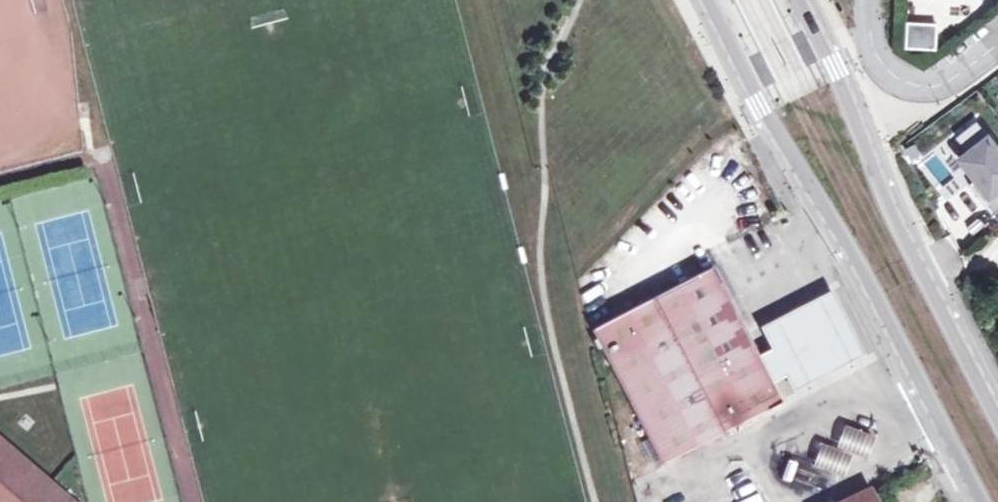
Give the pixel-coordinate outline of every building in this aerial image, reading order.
[(931,48),(931,20),(902,20),(902,48),(931,48)] [(978,122),(957,138),(969,153),(960,159),(977,180),(970,185),(994,216),(997,212),(997,147),(978,122)] [(711,267),(593,330),(663,463),(738,421),(745,424),(754,419),(753,412),(780,399),(770,380),(756,353),(711,267)] [(768,347),(756,353),(770,380),(782,373),(791,388),(863,350),(830,288),(756,324),(768,347)] [(874,434),(850,425),(842,446),(866,457),(874,434)] [(43,490),(48,485),(0,444),(0,454),(43,490)] [(850,453),(826,444),(817,466),(843,476),(850,453)] [(0,454),(0,501),(68,501),(48,485),(43,490),(0,454)] [(842,501),(872,501),(867,490),(842,501)]
